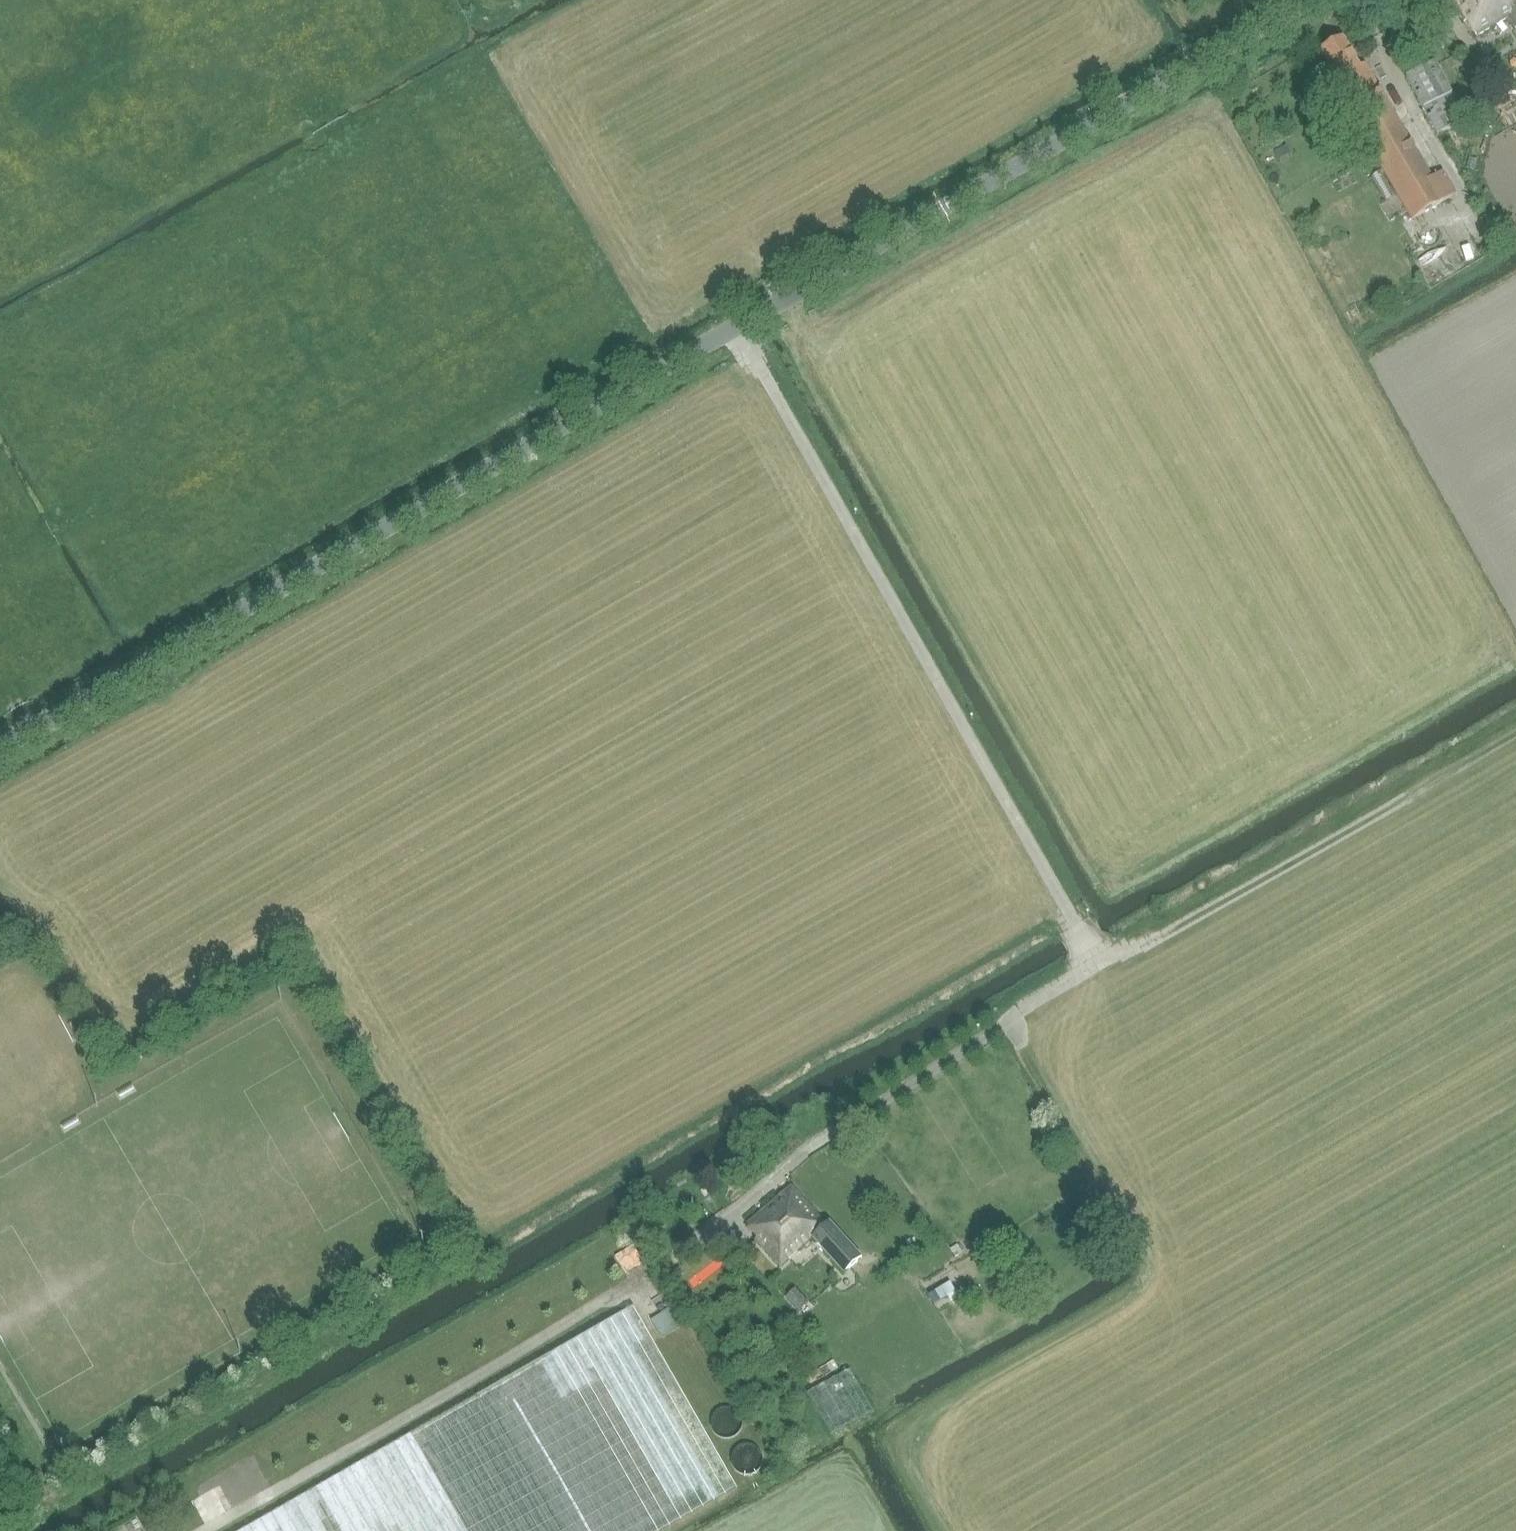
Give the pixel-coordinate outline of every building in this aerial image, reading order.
[(1494,6),(1490,0),(1449,0),(1463,25),(1466,23),(1474,37),(1509,19),(1515,30),(1515,29),(1515,0),(1505,0),(1494,6)] [(1412,220),(1457,194),(1443,170),(1433,176),(1366,64),(1361,67),(1344,37),(1319,51),(1336,81),(1332,84),(1412,220)] [(1436,136),(1442,133),(1465,121),(1451,95),(1435,65),(1407,79),(1423,111),(1436,136)] [(791,1185),(775,1196),(746,1224),(757,1239),(756,1240),(781,1266),(812,1238),(845,1273),(864,1256),(859,1251),(857,1253),(829,1221),(825,1224),(793,1187),(791,1185)] [(735,1492),(635,1310),(479,1396),(244,1530),(665,1530),(735,1492)] [(831,1434),(873,1412),(849,1370),(807,1393),(831,1434)] [(245,1463),(196,1491),(197,1492),(198,1491),(201,1496),(212,1515),(210,1516),(211,1517),(231,1506),(260,1489),(245,1463)]
